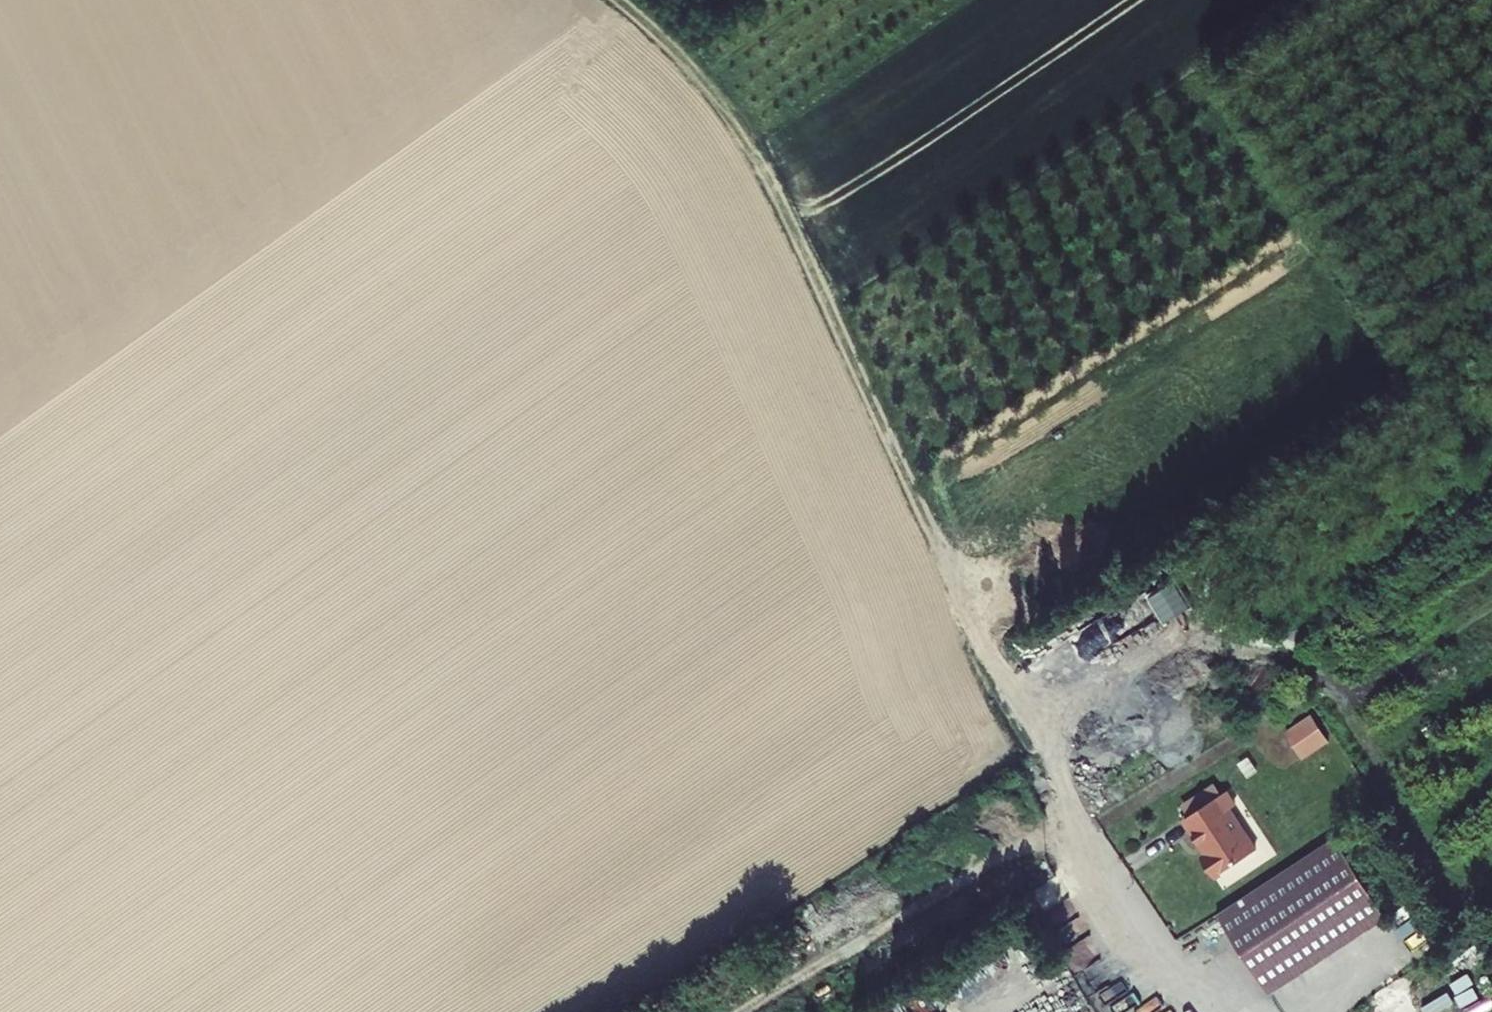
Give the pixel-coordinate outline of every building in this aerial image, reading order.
[(1283,734),(1302,762),(1330,743),(1312,715),(1283,734)] [(1174,877),(1188,897),(1229,870),(1202,830),(1209,825),(1199,811),(1157,840),(1179,874),(1174,877)] [(1184,937),(1235,1011),(1242,1011),(1356,935),(1303,856),(1252,890),(1184,937)]
